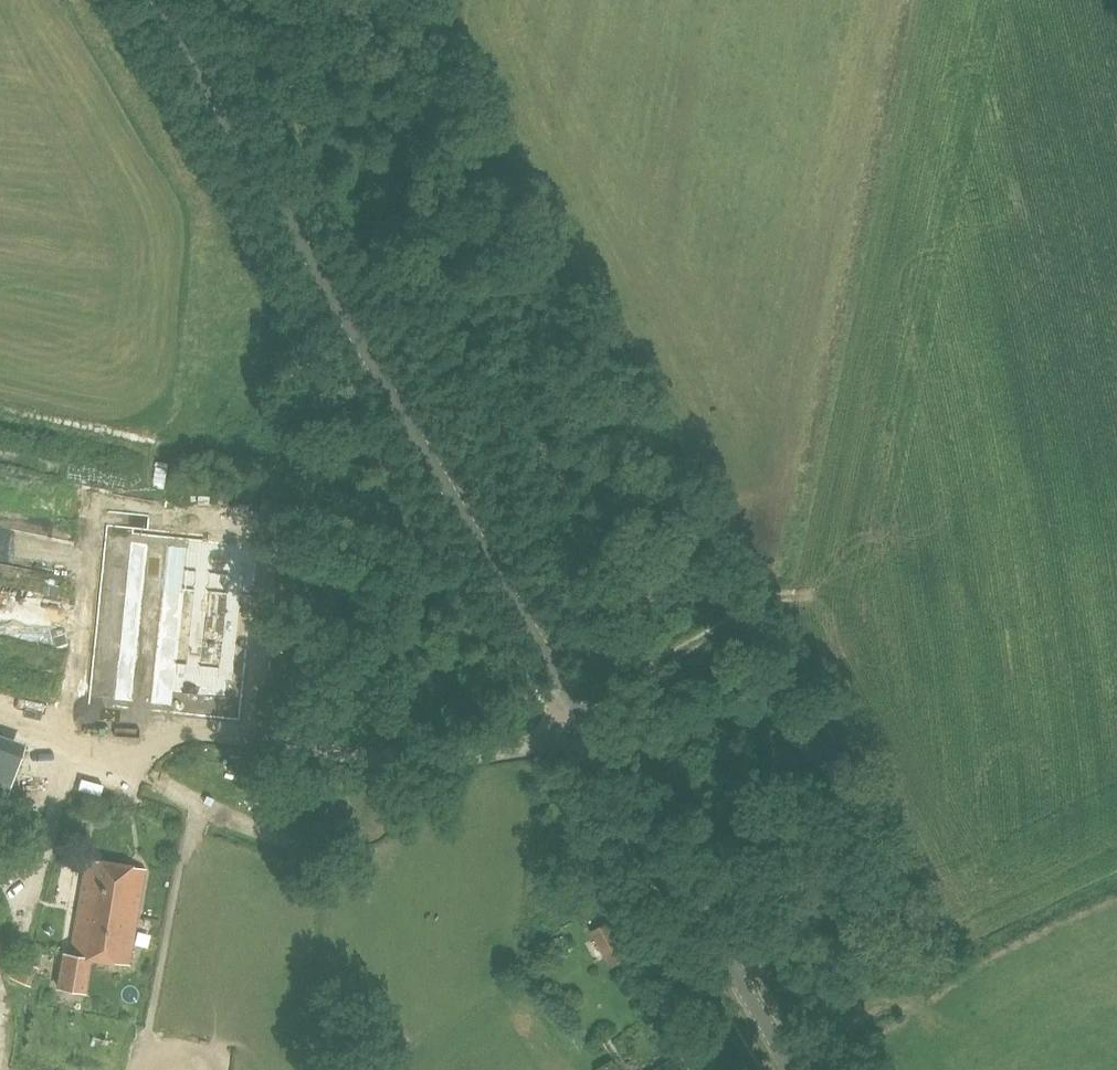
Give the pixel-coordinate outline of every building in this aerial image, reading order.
[(240,717),(258,547),(190,539),(172,710),(240,717)] [(16,673),(9,698),(63,712),(73,674),(56,670),(52,682),(16,673)] [(96,696),(88,729),(150,744),(158,711),(96,696)] [(24,771),(31,749),(0,739),(0,764),(24,771)] [(145,868),(86,858),(71,953),(65,952),(59,987),(84,991),(90,958),(129,964),(145,868)] [(850,914),(838,921),(847,936),(859,929),(850,914)] [(590,931),(610,966),(630,955),(610,921),(590,931)] [(39,982),(43,966),(30,963),(26,978),(39,982)] [(677,1058),(658,1069),(685,1069),(677,1058)]
